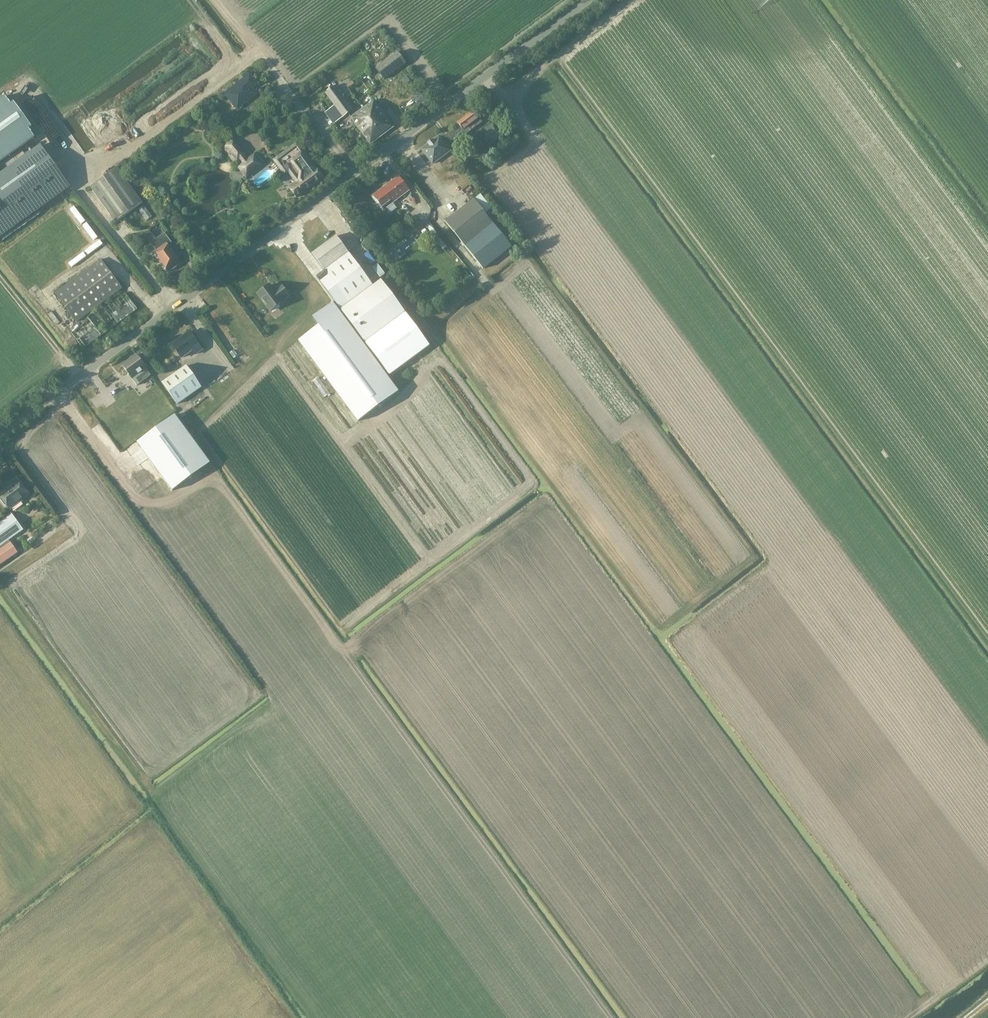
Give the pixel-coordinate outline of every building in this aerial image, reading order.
[(405,62),(397,51),(374,68),(383,79),(405,62)] [(248,73),(223,94),(236,110),(256,94),(252,89),(258,84),(248,73)] [(324,93),(337,111),(342,117),(352,110),(334,85),(324,93)] [(34,137),(15,111),(4,96),(0,99),(0,161),(34,137)] [(373,100),(358,111),(349,118),(370,144),(393,127),(373,100)] [(458,124),(448,132),(457,145),(468,137),(465,133),(480,121),(472,110),(463,117),(462,116),(457,120),(458,121),(456,122),(458,124)] [(142,118),(136,122),(143,132),(149,127),(142,118)] [(486,120),(479,125),(491,141),(498,136),(486,120)] [(448,132),(443,136),(453,149),(457,145),(448,132)] [(428,144),(422,149),(433,164),(450,150),(439,136),(433,141),(432,140),(428,144)] [(240,164),(236,167),(245,179),(265,163),(256,151),(254,153),(246,159),(244,156),(246,154),(232,138),(232,139),(231,137),(219,146),(233,164),(235,162),(236,162),(237,161),(240,164)] [(284,176),(287,174),(294,183),(289,188),(296,197),(323,177),(315,167),(296,142),(277,157),(276,156),(271,159),(284,176)] [(5,234),(71,187),(39,146),(0,173),(0,238),(5,234)] [(115,222),(142,203),(117,167),(89,187),(115,222)] [(405,199),(402,196),(408,191),(398,177),(373,195),(383,209),(399,198),(401,201),(405,199)] [(473,198),(445,222),(464,246),(483,270),(511,248),(473,198)] [(72,206),(83,222),(88,218),(77,203),(72,206)] [(89,218),(84,222),(95,238),(100,235),(89,218)] [(419,224),(386,244),(394,257),(427,237),(419,224)] [(439,226),(433,231),(441,241),(447,236),(439,226)] [(155,250),(153,252),(168,271),(170,270),(173,268),(178,264),(179,262),(167,246),(170,243),(163,233),(150,243),(155,250)] [(318,326),(298,341),(357,421),(398,392),(386,376),(388,375),(428,345),(380,280),(372,286),(335,235),(311,253),(323,270),(315,276),(334,302),(312,318),(318,326)] [(90,253),(106,241),(102,236),(86,248),(90,253)] [(101,305),(101,304),(121,288),(100,259),(54,293),(76,322),(93,309),(94,311),(86,317),(87,319),(70,332),(82,349),(137,309),(123,290),(103,304),(101,305)] [(382,275),(387,271),(381,260),(375,264),(382,275)] [(269,285),(257,294),(269,311),(282,302),(281,300),(288,295),(281,285),(273,291),(269,285)] [(191,351),(194,355),(201,350),(188,332),(172,344),(181,358),(191,351)] [(137,354),(122,366),(131,378),(146,367),(137,354)] [(186,366),(161,382),(176,404),(200,387),(186,366)] [(137,443),(171,490),(209,463),(174,415),(137,443)] [(0,493),(0,497),(9,509),(28,495),(15,478),(1,489),(3,491),(0,493)] [(10,513),(0,520),(0,546),(23,530),(10,513)] [(16,551),(9,542),(0,549),(0,564),(16,551)]
